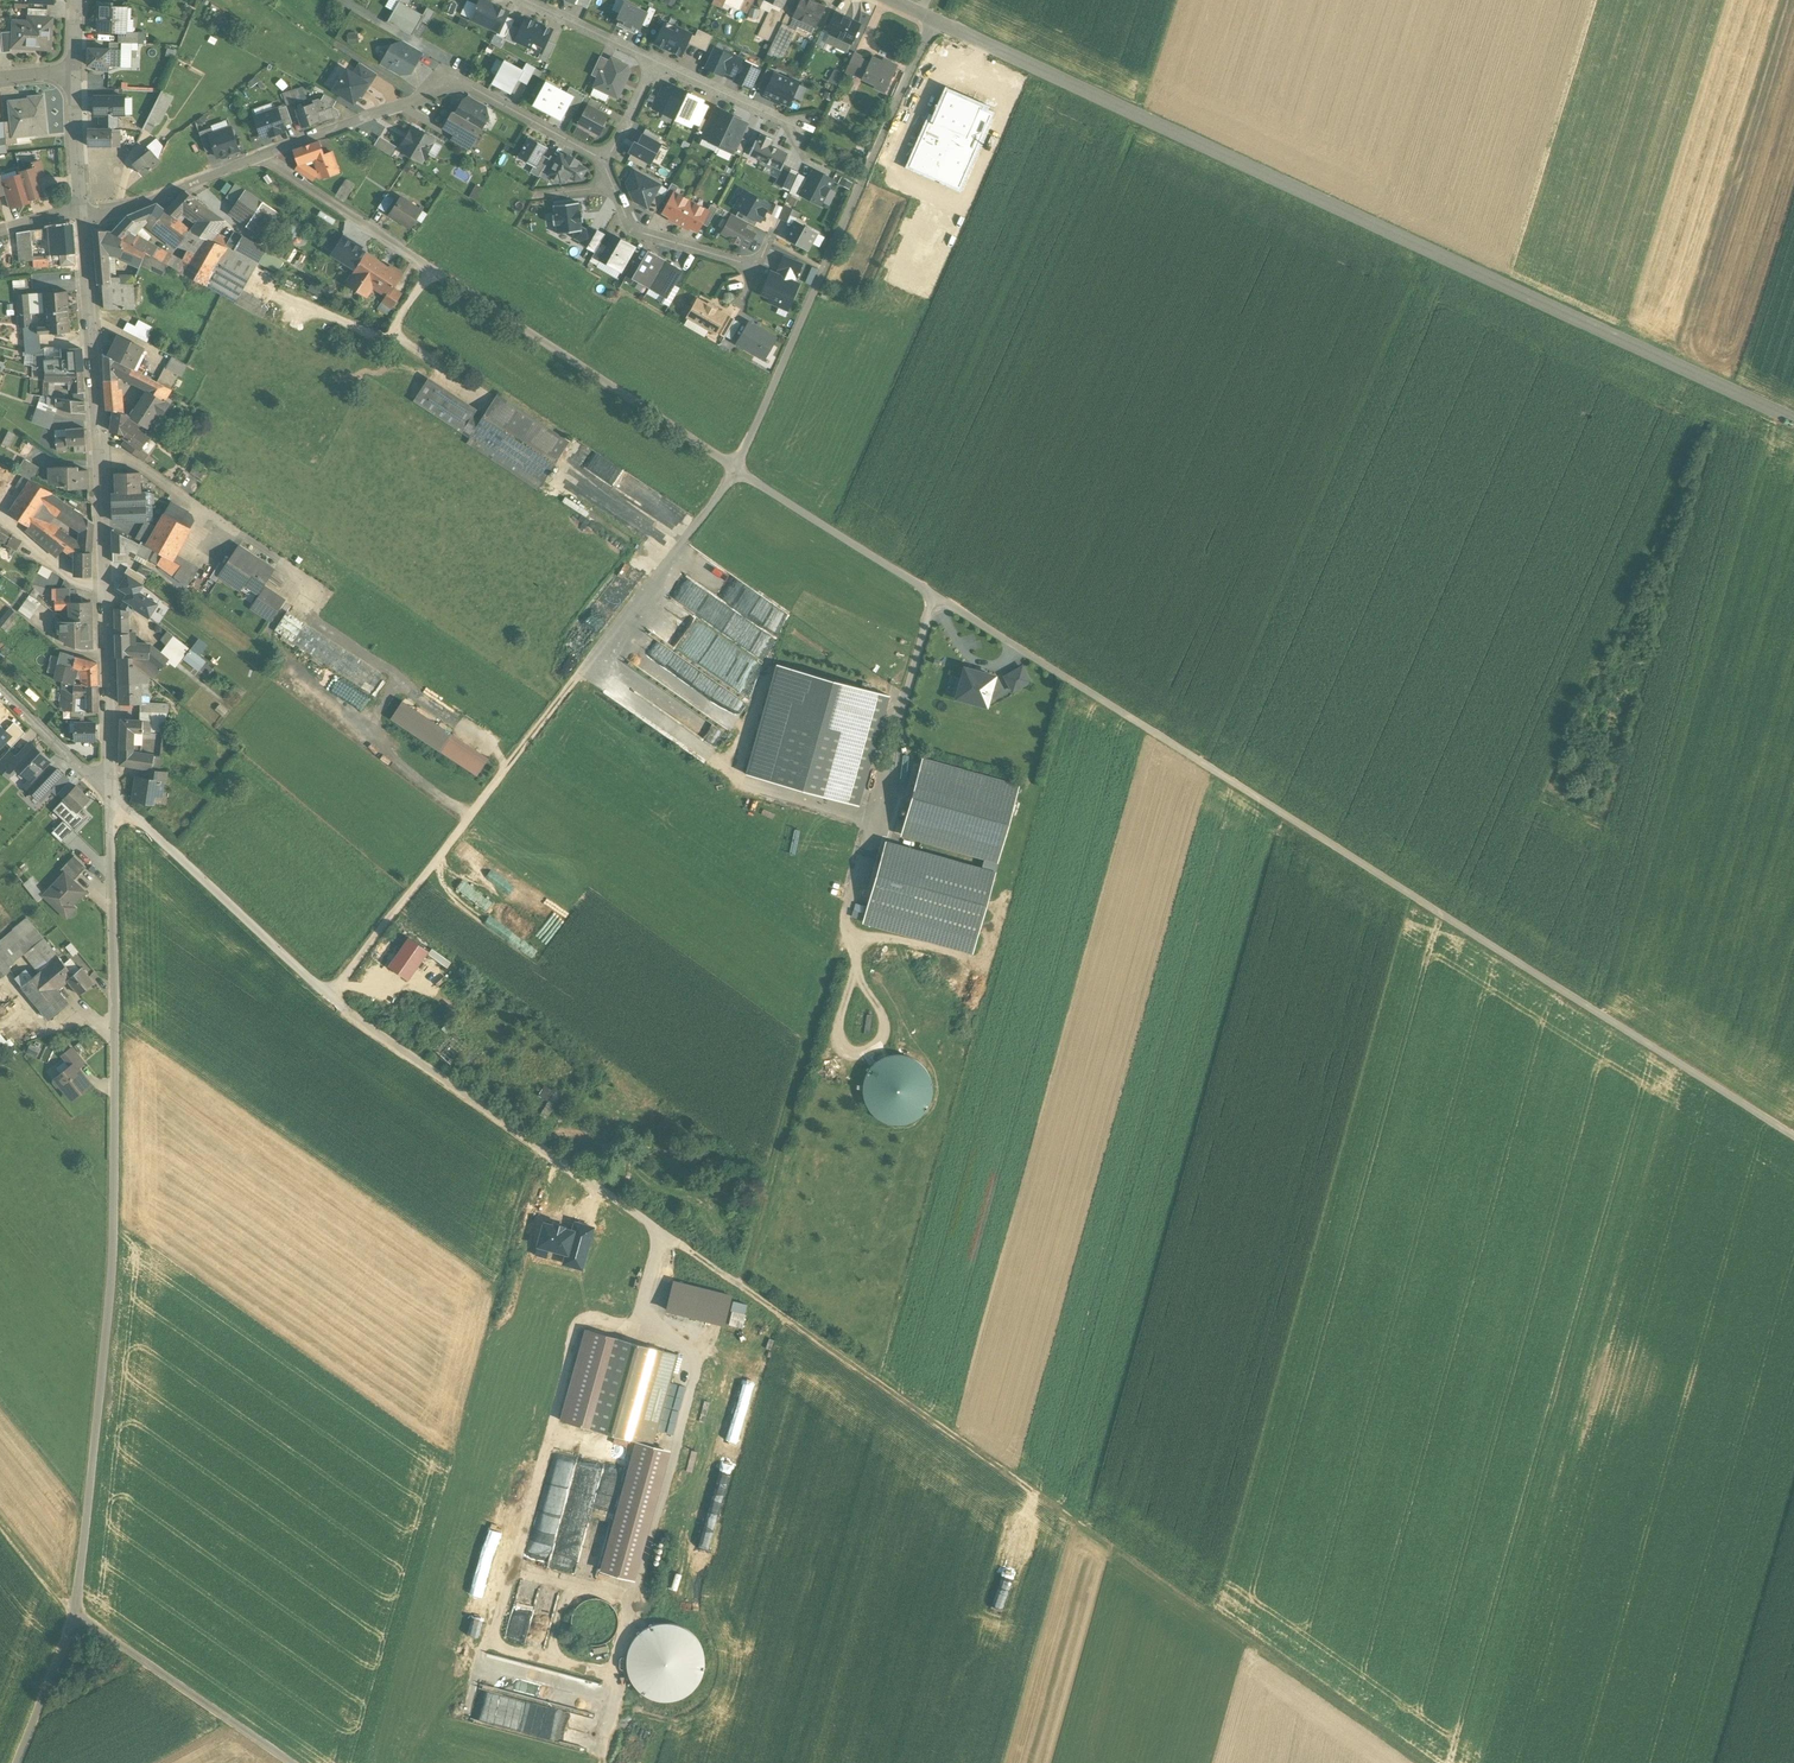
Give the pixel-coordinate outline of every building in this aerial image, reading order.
[(472,19),(499,31),(506,17),(508,12),(481,0),(480,0),(472,19)] [(745,0),(740,9),(747,13),(753,0),(745,0)] [(790,5),(797,8),(801,0),(792,0),(790,5)] [(797,8),(793,17),(800,20),(815,27),(824,8),(808,0),(801,0),(797,8)] [(421,21),(424,16),(408,7),(400,2),(388,22),(412,36),(421,21)] [(781,7),(772,3),(757,37),(772,43),(790,5),(784,2),(781,7)] [(113,4),(99,3),(98,31),(119,32),(123,32),(123,31),(124,8),(114,7),(114,6),(113,6),(113,4)] [(641,24),(646,13),(625,4),(618,18),(620,19),(617,26),(635,34),(638,27),(640,28),(641,24)] [(772,43),(767,54),(781,61),(800,20),(793,17),(797,8),(790,5),(772,43)] [(646,13),(641,24),(648,27),(656,10),(649,7),(646,13)] [(28,17),(32,17),(47,18),(47,10),(28,9),(28,17)] [(424,16),(421,21),(428,25),(435,13),(428,9),(424,16)] [(860,24),(837,14),(828,33),(851,43),(860,24)] [(53,18),(47,18),(32,17),(31,27),(13,26),(12,33),(12,48),(34,49),(34,47),(51,48),(53,18)] [(514,21),(506,17),(499,31),(497,35),(506,39),(512,26),(514,21)] [(527,19),(516,40),(541,52),(547,40),(551,31),(527,19)] [(691,34),(665,23),(656,44),(681,55),(687,43),(691,34)] [(521,30),(512,26),(506,39),(515,43),(516,40),(521,30)] [(691,34),(687,43),(706,51),(713,37),(698,30),(695,36),(691,34)] [(138,32),(123,31),(123,32),(119,32),(118,43),(122,43),(138,44),(138,32)] [(12,48),(12,33),(1,34),(2,39),(3,53),(10,53),(10,48),(12,48)] [(556,45),(547,40),(538,58),(548,63),(556,45)] [(421,51),(403,41),(398,49),(416,60),(421,51)] [(416,60),(398,49),(392,46),(389,51),(386,52),(383,57),(385,58),(382,64),(381,64),(399,75),(399,74),(398,73),(401,68),(410,73),(413,67),(411,66),(413,64),(416,63),(417,60),(416,60)] [(109,49),(89,48),(88,66),(120,68),(120,65),(123,65),(124,54),(124,50),(121,50),(109,49)] [(722,75),(723,73),(731,57),(730,56),(715,49),(706,68),(722,75)] [(502,54),(494,50),(491,56),(499,60),(502,54)] [(723,73),(729,76),(739,56),(732,53),(730,56),(731,57),(723,73)] [(854,53),(844,76),(851,79),(854,73),(860,59),(861,57),(854,53)] [(604,75),(610,61),(600,56),(592,75),(599,78),(601,74),(604,75)] [(745,60),(739,56),(729,76),(736,79),(744,63),(745,60)] [(896,69),(872,58),(869,64),(863,77),(863,78),(877,84),(874,89),(884,93),(896,69)] [(594,87),(618,98),(630,73),(628,66),(611,59),(610,61),(604,75),(601,74),(599,78),(594,87)] [(869,64),(860,59),(854,73),(863,77),(869,64)] [(522,70),(506,61),(494,84),(510,93),(517,80),(523,70),(522,70)] [(376,74),(360,63),(353,74),(367,83),(366,83),(369,85),(376,74)] [(526,63),(522,70),(523,70),(517,80),(527,85),(536,68),(526,63)] [(759,70),(744,63),(736,79),(735,81),(750,88),(759,70)] [(884,93),(884,94),(893,98),(904,73),(896,69),(884,93)] [(347,70),(334,90),(354,103),(366,83),(367,83),(353,74),(347,70)] [(765,92),(774,74),(767,70),(758,89),(765,92)] [(837,84),(843,74),(836,70),(830,79),(837,84)] [(764,94),(788,106),(798,85),(774,74),(765,92),(764,94)] [(566,93),(547,83),(535,106),(561,120),(568,106),(573,97),(566,93)] [(653,107),(661,111),(671,90),(664,86),(653,107)] [(585,95),(570,87),(566,93),(573,97),(568,106),(577,110),(582,101),(585,95)] [(661,111),(675,118),(687,94),(672,87),(671,90),(661,111)] [(294,90),(282,93),(286,106),(298,102),(297,100),(296,95),(295,93),(294,90)] [(173,97),(162,91),(158,100),(169,105),(173,97)] [(929,122),(909,166),(960,188),(992,115),(980,109),(981,106),(947,91),(933,123),(929,122)] [(336,101),(324,94),(321,100),(333,107),(336,101)] [(702,101),(687,94),(675,118),(691,125),(692,122),(702,101)] [(602,104),(585,95),(582,101),(588,105),(598,111),(602,104)] [(30,99),(9,101),(11,121),(11,122),(14,122),(16,134),(17,134),(34,132),(34,135),(47,133),(43,96),(30,97),(30,99)] [(480,103),(468,96),(464,102),(464,103),(476,109),(480,103)] [(124,97),(95,97),(95,115),(100,115),(117,115),(124,115),(124,97)] [(169,105),(158,100),(149,118),(156,122),(159,124),(169,105)] [(333,107),(321,100),(313,103),(318,122),(339,115),(337,109),(333,107)] [(476,109),(464,103),(464,102),(463,102),(460,107),(462,108),(460,111),(457,112),(456,114),(478,127),(481,129),(485,122),(490,121),(486,107),(480,103),(476,109)] [(313,103),(295,109),(301,127),(318,122),(313,103)] [(701,103),(692,122),(700,126),(709,107),(701,103)] [(598,111),(588,105),(578,123),(599,135),(605,126),(602,125),(608,116),(598,111)] [(286,106),(277,109),(283,127),(292,124),(286,106)] [(718,145),(732,115),(717,108),(710,122),(702,137),(718,145)] [(277,109),(255,117),(262,137),(269,134),(270,135),(271,136),(280,133),(281,131),(280,131),(284,129),(283,127),(277,109)] [(469,143),(478,127),(453,112),(444,128),(469,143)] [(117,130),(117,115),(100,115),(100,130),(117,130)] [(747,124),(732,117),(717,146),(732,153),(733,153),(734,152),(741,138),(747,124)] [(156,122),(149,118),(143,130),(150,133),(156,122)] [(702,137),(710,122),(704,119),(696,134),(702,137)] [(11,121),(4,122),(6,145),(18,143),(17,134),(16,134),(14,122),(11,122),(11,121)] [(171,127),(161,135),(167,142),(175,135),(176,134),(175,130),(174,130),(171,127)] [(435,139),(415,127),(411,133),(410,132),(402,144),(404,145),(401,151),(421,163),(426,153),(433,141),(435,139)] [(211,128),(199,132),(206,153),(215,149),(210,136),(214,135),(211,128)] [(214,135),(210,136),(215,149),(217,156),(238,149),(233,137),(234,135),(233,130),(229,128),(224,129),(223,132),(214,135)] [(112,130),(100,130),(88,130),(88,146),(112,146),(112,130)] [(121,146),(121,130),(117,130),(100,130),(112,130),(112,146),(121,146)] [(759,133),(749,155),(781,171),(784,165),(789,155),(769,145),(772,139),(759,133)] [(648,162),(650,164),(660,145),(643,136),(638,144),(634,142),(629,152),(632,154),(648,162)] [(397,148),(379,137),(374,145),(392,156),(397,148)] [(547,147),(529,137),(517,157),(533,166),(536,168),(543,155),(547,147)] [(748,141),(741,138),(734,152),(740,155),(748,141)] [(156,139),(146,147),(147,148),(149,150),(150,149),(158,159),(164,148),(156,139)] [(319,141),(293,150),(298,163),(301,162),(313,158),(323,155),(323,154),(319,141)] [(433,141),(426,153),(434,158),(441,146),(433,141)] [(732,153),(717,146),(714,152),(729,160),(732,153)] [(149,150),(133,163),(143,176),(160,162),(158,159),(150,149),(149,150)] [(317,173),(301,162),(298,163),(294,170),(312,181),(316,176),(320,179),(338,173),(330,152),(323,154),(323,155),(313,158),(318,171),(317,173)] [(648,162),(632,154),(628,160),(645,169),(648,162)] [(543,155),(536,168),(533,166),(530,172),(538,177),(542,170),(549,159),(543,155)] [(557,160),(549,174),(561,181),(563,178),(567,181),(569,176),(575,179),(580,178),(585,169),(576,164),(578,161),(569,156),(567,159),(560,155),(557,160)] [(549,159),(542,170),(549,174),(557,160),(551,156),(549,159)] [(40,162),(32,164),(34,171),(35,171),(37,178),(44,176),(40,162)] [(799,173),(784,165),(781,171),(774,184),(790,192),(798,174),(799,173)] [(34,171),(29,172),(26,170),(21,172),(22,175),(29,199),(31,199),(33,196),(35,196),(36,197),(43,195),(37,178),(35,171),(34,171)] [(808,179),(801,195),(821,205),(833,181),(813,171),(808,179)] [(656,192),(660,185),(634,172),(627,184),(632,196),(639,200),(637,203),(647,208),(656,192)] [(801,195),(808,179),(798,174),(790,192),(789,193),(799,198),(801,195)] [(22,175),(17,176),(15,179),(9,181),(11,188),(16,204),(16,205),(23,203),(22,201),(25,200),(28,202),(30,201),(29,199),(22,175)] [(672,183),(661,202),(668,205),(674,193),(675,193),(678,187),(672,183)] [(236,184),(227,198),(236,204),(245,191),(236,184)] [(350,191),(342,185),(335,196),(343,202),(350,191)] [(11,188),(4,190),(5,195),(9,206),(16,204),(11,188)] [(272,208),(245,191),(236,204),(229,214),(256,232),(272,208)] [(769,205),(744,191),(735,207),(739,210),(758,220),(760,221),(769,205)] [(207,208),(185,192),(167,211),(176,218),(183,211),(198,221),(207,209),(207,208)] [(664,196),(656,192),(646,210),(654,214),(664,196)] [(675,193),(674,193),(668,205),(663,213),(671,217),(669,219),(679,224),(691,202),(675,193)] [(394,199),(387,194),(378,207),(385,212),(394,199)] [(421,210),(401,197),(389,214),(410,228),(421,210)] [(691,202),(679,224),(688,229),(689,227),(697,231),(701,223),(708,211),(707,211),(691,202)] [(579,203),(553,206),(554,215),(552,215),(553,225),(555,225),(556,234),(573,232),(582,231),(581,227),(581,222),(583,221),(582,213),(580,213),(579,203)] [(167,211),(157,204),(139,211),(147,221),(151,226),(177,247),(190,230),(176,218),(167,211)] [(708,211),(701,223),(707,227),(717,208),(711,205),(707,211),(708,211)] [(784,205),(779,219),(787,222),(792,209),(784,205)] [(198,221),(191,230),(201,237),(205,239),(205,238),(210,240),(224,220),(207,208),(207,209),(198,221)] [(272,208),(256,232),(273,228),(281,216),(272,208)] [(758,220),(739,210),(736,216),(748,223),(754,226),(758,220)] [(139,211),(128,216),(113,233),(121,239),(120,240),(137,249),(143,239),(132,231),(138,224),(147,221),(139,211)] [(736,216),(732,214),(729,220),(745,229),(748,223),(736,216)] [(281,216),(273,228),(293,241),(301,229),(281,216)] [(745,229),(729,220),(722,233),(731,238),(730,240),(738,244),(739,242),(747,247),(750,242),(750,243),(752,238),(754,234),(745,229)] [(816,233),(795,221),(786,238),(807,250),(816,233)] [(71,225),(50,228),(53,258),(60,258),(60,265),(74,264),(71,225)] [(579,243),(595,252),(600,243),(605,235),(589,226),(587,230),(581,227),(582,231),(573,232),(573,238),(580,242),(579,243)] [(53,258),(39,260),(37,244),(31,245),(31,239),(39,238),(41,236),(40,229),(16,233),(20,262),(33,261),(33,267),(60,265),(60,258),(53,258)] [(113,233),(93,229),(95,255),(107,256),(120,257),(120,240),(121,239),(113,233)] [(264,251),(234,234),(227,247),(228,247),(258,264),(264,251)] [(356,270),(366,254),(361,251),(362,249),(343,236),(332,254),(356,270)] [(614,236),(600,260),(621,272),(635,248),(614,236)] [(210,240),(205,238),(205,239),(189,265),(184,274),(204,285),(226,247),(210,240)] [(174,258),(156,247),(143,239),(137,249),(145,253),(150,256),(151,255),(168,265),(184,274),(189,265),(174,258)] [(137,249),(120,240),(120,257),(140,266),(145,253),(137,249)] [(608,247),(600,243),(589,262),(597,266),(600,260),(608,247)] [(228,247),(226,247),(204,285),(235,303),(243,290),(258,264),(228,247)] [(640,265),(633,278),(650,288),(665,261),(651,253),(650,253),(648,252),(647,254),(640,265)] [(168,265),(151,255),(150,256),(145,253),(140,266),(163,276),(168,265)] [(389,269),(366,254),(356,270),(354,274),(354,275),(373,287),(387,296),(392,288),(401,274),(390,267),(389,269)] [(107,256),(95,255),(96,266),(105,265),(108,267),(107,256)] [(778,271),(797,279),(803,264),(784,256),(778,271)] [(665,261),(650,288),(666,297),(673,285),(680,273),(681,271),(679,269),(665,261)] [(634,262),(624,280),(630,284),(633,278),(640,265),(634,262)] [(105,265),(96,266),(98,284),(102,284),(133,284),(136,277),(109,277),(108,267),(105,265)] [(781,303),(789,306),(798,284),(793,282),(794,278),(779,271),(777,275),(771,273),(762,294),(771,298),(769,302),(780,306),(781,303)] [(373,287),(354,275),(349,282),(368,294),(371,289),(372,289),(373,287)] [(135,309),(133,284),(102,284),(104,309),(135,309)] [(673,285),(666,297),(662,303),(669,306),(679,288),(673,285)] [(392,288),(387,296),(383,302),(391,307),(400,294),(392,288)] [(261,301),(243,290),(235,303),(254,314),(261,301)] [(67,291),(44,293),(46,313),(68,311),(67,302),(68,302),(67,291)] [(44,293),(28,294),(30,313),(30,314),(46,313),(44,293)] [(28,294),(17,295),(19,314),(30,313),(28,294)] [(725,316),(697,300),(688,317),(716,333),(716,331),(725,316)] [(261,301),(254,314),(259,317),(262,317),(268,305),(261,301)] [(68,311),(46,313),(47,327),(47,333),(50,333),(55,333),(55,337),(64,336),(63,332),(70,332),(69,320),(68,320),(68,311)] [(30,313),(19,314),(20,328),(24,327),(31,327),(30,314),(30,313)] [(725,316),(716,331),(725,336),(734,320),(725,315),(725,316)] [(152,327),(139,320),(135,327),(148,334),(152,327)] [(135,327),(127,323),(123,330),(147,342),(150,335),(148,334),(135,327)] [(762,358),(773,339),(750,325),(739,345),(762,358)] [(31,327),(24,327),(25,339),(39,339),(39,334),(38,334),(38,333),(38,327),(31,327)] [(128,341),(118,336),(108,357),(132,368),(133,369),(143,348),(128,341)] [(25,339),(25,340),(26,353),(32,355),(40,350),(39,339),(25,339)] [(69,349),(46,347),(44,348),(45,360),(45,363),(62,361),(62,355),(69,356),(69,349)] [(40,350),(32,355),(32,366),(32,370),(45,370),(45,363),(45,360),(44,348),(40,350)] [(81,348),(69,349),(69,356),(62,355),(62,361),(64,361),(65,370),(71,370),(71,371),(82,371),(81,348)] [(26,353),(25,353),(24,365),(32,366),(32,355),(26,353)] [(108,357),(103,354),(104,381),(115,380),(115,375),(133,383),(138,372),(133,369),(132,368),(108,357)] [(187,365),(171,357),(166,368),(179,374),(178,375),(182,376),(187,365)] [(62,361),(45,363),(45,370),(65,370),(64,361),(62,361)] [(165,367),(158,382),(170,389),(171,389),(178,375),(179,374),(166,368),(165,367)] [(82,371),(71,371),(71,370),(65,370),(45,370),(45,380),(55,380),(68,381),(72,381),(73,390),(73,393),(84,392),(82,371)] [(158,382),(138,372),(133,383),(144,388),(148,391),(163,401),(163,400),(170,389),(158,382)] [(115,380),(104,381),(105,390),(120,390),(126,389),(139,394),(144,388),(133,383),(115,375),(115,380)] [(55,380),(45,380),(43,396),(47,397),(53,398),(53,393),(55,380)] [(475,411),(427,380),(414,400),(462,431),(475,411)] [(120,390),(105,390),(106,410),(114,411),(122,413),(120,390)] [(148,391),(131,417),(136,420),(135,421),(141,424),(146,428),(156,413),(161,416),(168,404),(163,400),(163,401),(148,391)] [(84,392),(73,393),(74,400),(84,402),(85,402),(84,392)] [(57,408),(47,404),(47,397),(43,396),(41,396),(37,408),(55,414),(57,408)] [(568,442),(497,396),(483,417),(470,437),(467,442),(537,489),(568,442)] [(53,398),(47,397),(47,404),(57,408),(63,410),(85,414),(84,402),(74,400),(65,399),(53,398)] [(55,414),(37,408),(32,423),(49,429),(55,414)] [(114,411),(111,431),(125,434),(124,437),(127,439),(127,440),(140,450),(140,449),(148,438),(136,430),(141,424),(135,421),(126,415),(122,413),(114,411)] [(475,411),(462,431),(470,437),(483,417),(475,411)] [(84,428),(65,430),(66,437),(55,437),(56,447),(67,446),(74,446),(85,445),(84,428)] [(9,431),(3,443),(9,446),(15,434),(9,431)] [(140,450),(127,440),(122,446),(142,461),(147,454),(140,449),(140,450)] [(85,445),(74,446),(74,453),(86,452),(85,445)] [(34,446),(30,457),(54,466),(58,455),(34,446)] [(39,467),(25,459),(17,473),(31,481),(39,467)] [(205,472),(195,466),(190,472),(200,479),(205,472)] [(77,467),(54,467),(54,484),(65,484),(65,487),(67,486),(67,471),(77,470),(77,467)] [(77,470),(67,471),(67,486),(67,489),(87,488),(87,470),(77,470)] [(139,472),(116,473),(116,493),(140,493),(140,492),(139,472)] [(70,539),(49,525),(56,515),(82,532),(81,537),(92,543),(93,523),(63,503),(64,503),(52,494),(53,493),(31,481),(30,481),(9,514),(29,527),(26,532),(54,556),(62,547),(76,560),(76,553),(77,553),(80,548),(70,539)] [(140,493),(116,493),(112,493),(113,522),(145,520),(144,492),(140,492),(140,493)] [(170,503),(146,546),(151,549),(156,551),(163,555),(172,560),(175,554),(190,528),(181,522),(187,512),(170,503)] [(187,512),(181,522),(190,528),(194,521),(192,515),(187,512)] [(0,528),(0,541),(7,545),(12,536),(13,535),(0,528)] [(139,545),(112,531),(113,552),(126,553),(127,550),(135,554),(139,545)] [(22,541),(12,536),(7,545),(17,551),(22,541)] [(146,546),(140,543),(139,545),(135,554),(146,560),(151,549),(146,546)] [(256,560),(238,548),(226,566),(219,576),(221,577),(237,588),(244,579),(260,590),(274,569),(257,559),(256,560)] [(156,551),(150,561),(157,565),(163,555),(156,551)] [(77,553),(76,553),(76,560),(76,576),(91,576),(91,553),(77,553)] [(175,554),(172,560),(163,555),(157,565),(187,587),(198,568),(175,554)] [(220,562),(210,577),(218,582),(221,577),(219,576),(226,566),(220,562)] [(52,571),(42,565),(38,572),(48,578),(52,571)] [(124,574),(127,576),(143,585),(147,578),(129,567),(124,574)] [(149,618),(157,604),(138,592),(143,585),(127,576),(120,588),(129,593),(125,600),(134,605),(135,609),(149,618)] [(284,600),(266,588),(253,608),(271,620),(284,600)] [(70,590),(52,590),(52,600),(55,600),(55,599),(70,599),(70,590)] [(40,603),(29,595),(21,606),(32,614),(40,603)] [(91,602),(81,602),(80,598),(76,598),(76,602),(70,602),(70,609),(70,621),(91,620),(91,602)] [(70,599),(55,599),(55,600),(52,600),(52,606),(55,606),(55,609),(70,609),(70,602),(70,599)] [(127,611),(115,608),(115,634),(128,634),(127,611)] [(12,609),(0,623),(0,626),(4,629),(17,613),(12,609)] [(369,694),(383,673),(289,611),(275,632),(369,694)] [(70,621),(59,621),(59,633),(62,633),(62,640),(67,640),(67,645),(82,649),(92,649),(91,620),(70,621)] [(167,631),(161,640),(166,646),(174,637),(167,631)] [(603,694),(708,762),(730,729),(708,715),(710,711),(691,699),(697,689),(699,690),(710,674),(646,633),(627,662),(635,667),(625,683),(614,676),(603,694)] [(128,634),(115,634),(116,657),(131,656),(132,657),(149,659),(150,646),(129,644),(128,634)] [(174,637),(166,646),(161,654),(168,660),(175,665),(188,648),(174,637)] [(152,679),(168,660),(161,654),(150,646),(149,659),(132,657),(132,662),(152,679)] [(97,663),(61,652),(55,680),(62,682),(73,684),(74,685),(98,685),(97,663)] [(132,657),(119,657),(120,668),(132,668),(132,664),(132,657)] [(145,673),(134,664),(132,664),(132,668),(120,668),(120,684),(139,683),(141,683),(141,679),(145,673)] [(747,776),(860,806),(889,696),(777,666),(747,776)] [(1022,667),(1004,677),(1013,691),(1030,682),(1022,667)] [(994,676),(965,668),(956,698),(986,706),(994,676)] [(73,684),(62,682),(61,689),(66,692),(74,696),(74,685),(73,684)] [(120,684),(121,704),(140,703),(140,702),(140,696),(139,683),(120,684)] [(98,685),(74,685),(74,696),(74,697),(87,698),(87,712),(98,712),(98,685)] [(150,703),(140,702),(140,703),(140,712),(151,713),(167,713),(168,704),(150,703)] [(393,721),(439,751),(451,733),(405,703),(393,721)] [(83,709),(74,709),(74,711),(71,711),(71,718),(84,718),(83,709)] [(140,712),(139,712),(139,720),(144,721),(148,721),(151,721),(151,713),(140,712)] [(167,713),(151,713),(151,721),(150,732),(164,733),(167,713)] [(139,720),(121,720),(120,748),(134,749),(133,752),(141,753),(142,734),(148,733),(148,721),(144,721),(139,720)] [(96,740),(96,723),(70,723),(70,732),(75,732),(75,740),(96,740)] [(11,748),(25,734),(14,724),(6,733),(11,737),(5,742),(11,748)] [(5,742),(11,737),(6,733),(0,727),(0,748),(5,742)] [(488,758),(451,733),(439,751),(477,776),(488,758)] [(49,760),(31,743),(17,758),(7,768),(8,769),(13,773),(18,768),(31,780),(49,760)] [(134,749),(120,748),(120,764),(150,769),(152,769),(154,755),(141,753),(133,752),(134,749)] [(0,760),(0,770),(4,774),(8,769),(7,768),(17,758),(9,750),(0,760)] [(161,756),(154,755),(152,769),(159,771),(161,756)] [(24,787),(39,802),(51,789),(65,775),(49,760),(31,780),(24,787)] [(1018,787),(922,760),(901,834),(986,858),(997,861),(1018,787)] [(152,769),(150,769),(148,778),(148,779),(165,782),(166,772),(159,771),(152,769)] [(65,775),(51,789),(57,795),(70,780),(65,775)] [(148,778),(137,776),(133,800),(153,803),(154,796),(161,797),(164,783),(165,783),(165,782),(148,779),(148,778)] [(90,799),(76,786),(63,799),(64,799),(72,807),(77,812),(83,806),(90,799)] [(53,810),(63,820),(51,833),(62,843),(90,813),(83,806),(77,812),(72,807),(64,799),(53,810)] [(866,922),(974,951),(995,874),(983,871),(887,845),(866,922)] [(87,867),(74,855),(61,869),(64,872),(65,872),(74,880),(87,867)] [(983,871),(995,874),(997,861),(986,858),(983,871)] [(74,880),(65,872),(64,872),(46,892),(54,899),(51,902),(67,918),(77,908),(73,904),(85,892),(73,881),(74,880)] [(487,912),(493,903),(458,879),(452,888),(487,912)] [(27,918),(13,930),(21,940),(35,928),(27,918)] [(35,928),(21,940),(0,957),(0,959),(7,968),(24,954),(39,972),(40,971),(58,956),(35,928)] [(13,930),(0,941),(0,944),(0,945),(0,957),(21,940),(13,930)] [(428,952),(409,938),(401,950),(399,950),(400,951),(390,967),(408,979),(428,952)] [(526,946),(548,960),(552,954),(530,940),(526,946)] [(432,949),(428,955),(448,966),(452,960),(432,949)] [(73,975),(58,956),(40,971),(55,989),(66,980),(73,975)] [(0,959),(0,976),(2,978),(10,972),(7,968),(0,959)] [(94,983),(81,968),(73,975),(66,980),(79,995),(94,983)] [(55,989),(40,971),(39,972),(31,978),(21,986),(49,1020),(67,1005),(55,989)] [(24,973),(16,979),(21,986),(31,978),(27,974),(25,973),(24,973)] [(83,1064),(71,1049),(62,1056),(72,1067),(75,1065),(77,1068),(83,1064)] [(46,1065),(49,1057),(37,1051),(34,1059),(46,1065)] [(877,1129),(937,1113),(921,1052),(861,1068),(877,1129)] [(77,1068),(75,1065),(72,1067),(62,1075),(59,1075),(55,1078),(55,1082),(57,1085),(61,1086),(71,1098),(89,1083),(77,1068)] [(544,1085),(539,1097),(547,1101),(544,1109),(552,1113),(561,1093),(544,1085)] [(568,1255),(575,1231),(572,1230),(564,1228),(565,1226),(553,1223),(553,1225),(544,1222),(537,1246),(566,1254),(568,1255)] [(563,1264),(582,1270),(594,1227),(575,1222),(572,1230),(575,1231),(568,1255),(566,1254),(563,1264)] [(731,1296),(673,1281),(666,1310),(724,1324),(731,1296)] [(729,1325),(742,1328),(747,1309),(734,1306),(729,1325)] [(563,1421),(585,1427),(611,1336),(588,1330),(563,1421)] [(664,1351),(611,1336),(585,1427),(639,1442),(664,1351)] [(664,1351),(639,1442),(652,1446),(677,1354),(664,1351)] [(652,1446),(639,1442),(603,1570),(629,1578),(665,1450),(652,1446)] [(706,1536),(716,1537),(718,1508),(708,1508),(706,1536)] [(1004,1612),(1022,1544),(1012,1541),(993,1609),(1004,1612)] [(463,1644),(474,1647),(500,1552),(488,1549),(463,1644)] [(522,1590),(536,1595),(540,1585),(526,1580),(522,1590)] [(617,1631),(618,1622),(616,1613),(611,1605),(603,1600),(594,1598),(585,1600),(578,1605),(572,1613),(571,1622),(573,1631),(578,1639),(586,1644),(595,1646),(604,1644),(612,1639),(617,1631)] [(507,1638),(524,1643),(533,1612),(516,1607),(507,1638)] [(678,1649),(671,1659),(648,1658),(641,1668),(631,1667),(630,1681),(639,1687),(641,1684),(647,1688),(643,1693),(652,1699),(685,1700),(704,1673),(705,1650),(678,1649)] [(478,1687),(471,1720),(551,1736),(558,1702),(478,1687)] [(582,1737),(578,1745),(586,1749),(590,1741),(582,1737)]
